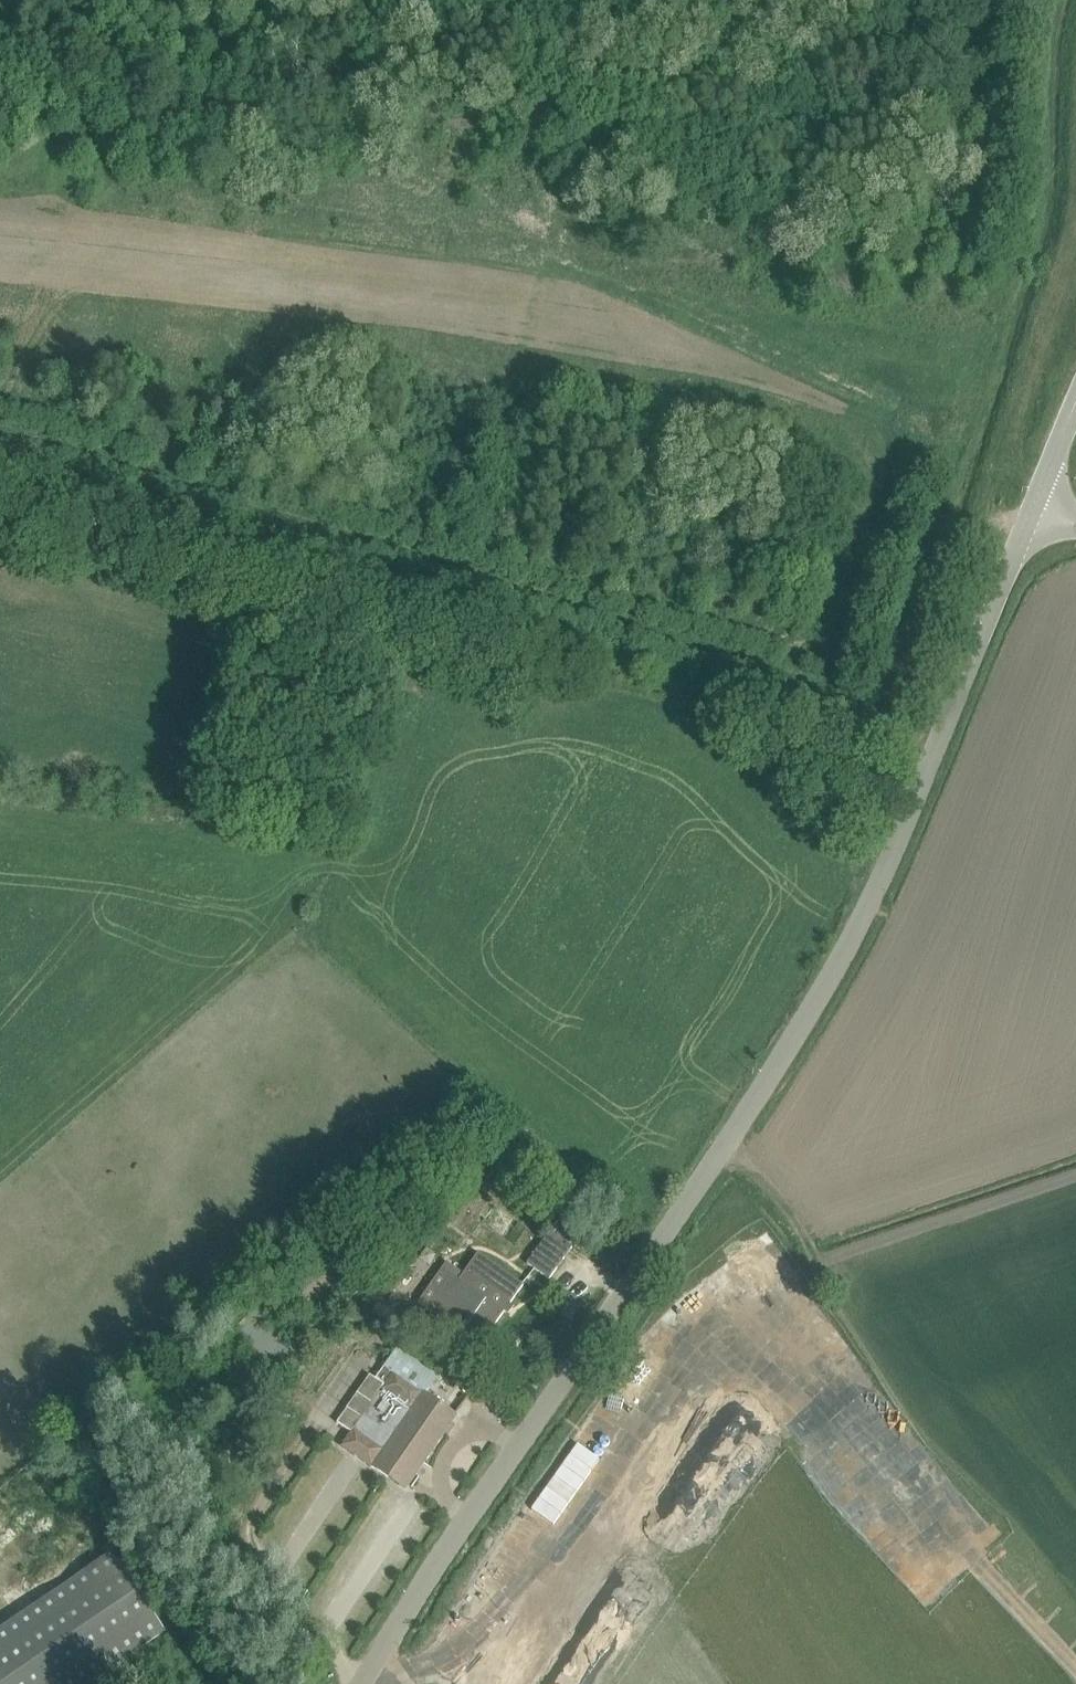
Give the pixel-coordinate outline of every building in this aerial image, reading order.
[(970,546),(981,549),(983,538),(973,535),(970,546)] [(550,1232),(527,1264),(531,1266),(549,1279),(572,1247),(563,1241),(555,1235),(554,1234),(550,1232)] [(418,1302),(480,1346),(523,1285),(505,1272),(478,1253),(464,1272),(446,1260),(418,1302)] [(259,1305),(227,1336),(266,1377),(298,1346),(267,1313),(259,1305)] [(343,1446),(404,1488),(455,1415),(394,1373),(384,1367),(375,1379),(370,1375),(337,1422),(352,1433),(343,1446)] [(0,1629),(0,1683),(88,1683),(165,1631),(112,1553),(0,1629)]
